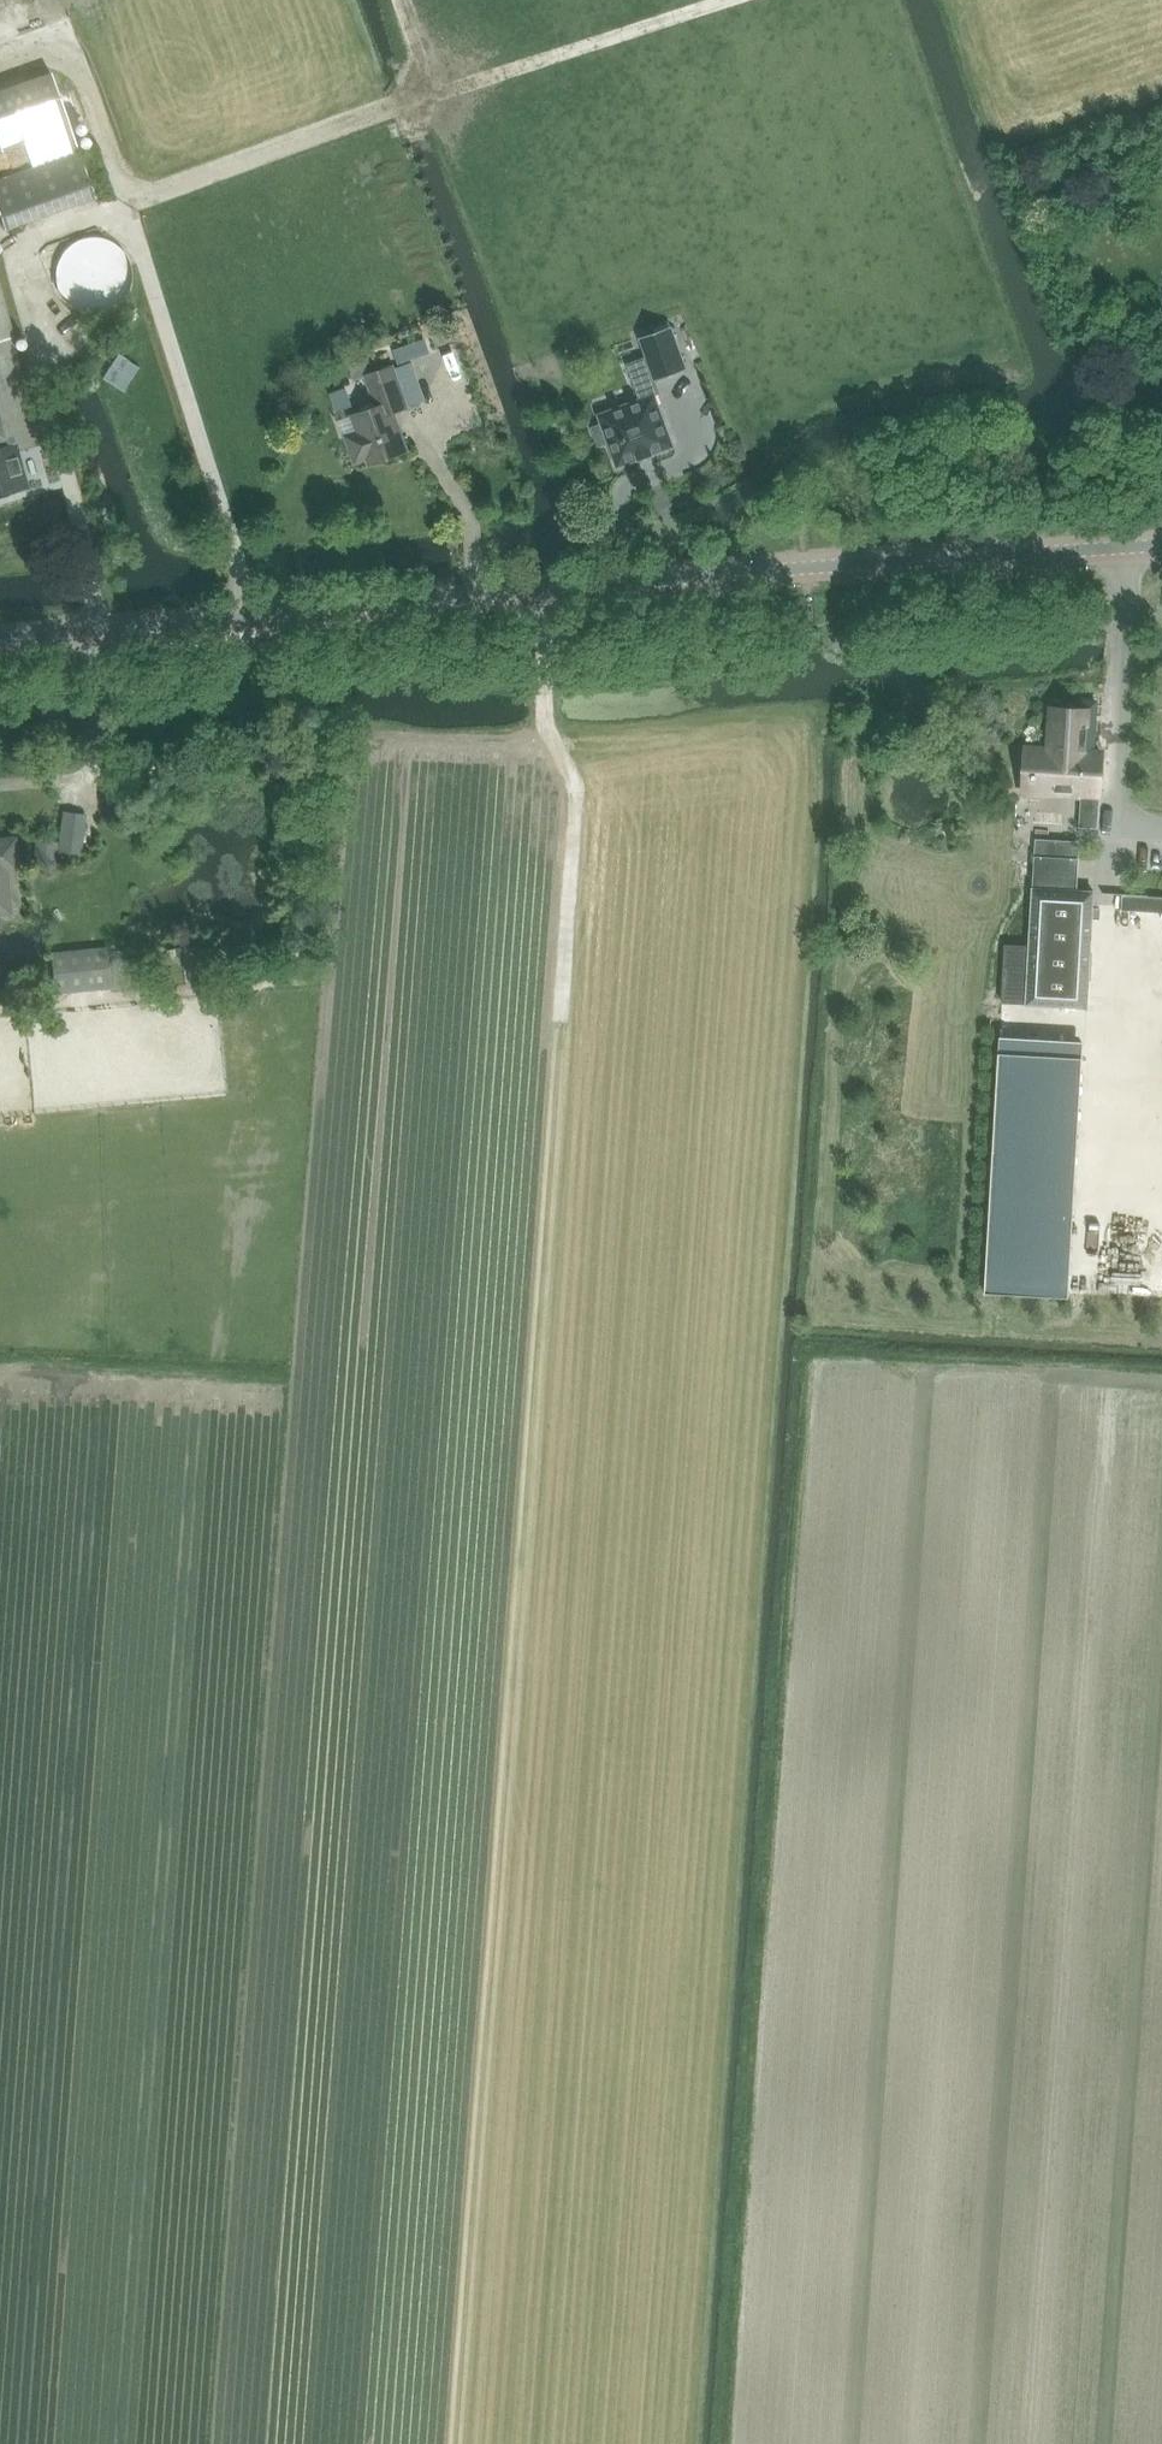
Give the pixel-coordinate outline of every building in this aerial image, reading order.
[(34,162),(81,149),(65,93),(18,106),(34,162)] [(10,226),(27,219),(18,197),(30,192),(20,169),(0,177),(0,210),(2,216),(6,214),(10,226)] [(68,188),(72,204),(100,195),(96,180),(68,188)] [(18,436),(21,447),(41,441),(0,294),(0,441),(18,436)] [(655,380),(656,380),(687,369),(671,326),(639,337),(655,380)] [(353,414),(359,431),(348,435),(356,460),(368,456),(370,462),(405,450),(392,412),(406,407),(392,366),(367,374),(378,406),(353,414)] [(608,442),(617,466),(638,459),(639,460),(653,455),(653,453),(674,446),(654,393),(598,414),(602,424),(592,427),(599,445),(608,442)] [(18,436),(0,441),(0,493),(25,486),(15,448),(21,447),(18,436)] [(1002,477),(1002,491),(1021,490),(1021,476),(1002,477)] [(1027,748),(1024,790),(1099,794),(1102,753),(1093,752),(1094,728),(1086,727),(1087,709),(1052,707),(1050,749),(1027,748)] [(1081,801),(1079,826),(1097,827),(1099,802),(1081,801)] [(1078,858),(1079,841),(1036,839),(1035,856),(1078,858)] [(0,841),(0,912),(8,911),(4,868),(15,867),(12,840),(0,841)] [(1030,945),(1027,1003),(1087,1006),(1093,891),(1033,888),(1030,945)] [(1005,944),(1002,1002),(1027,1003),(1030,945),(1005,944)]
